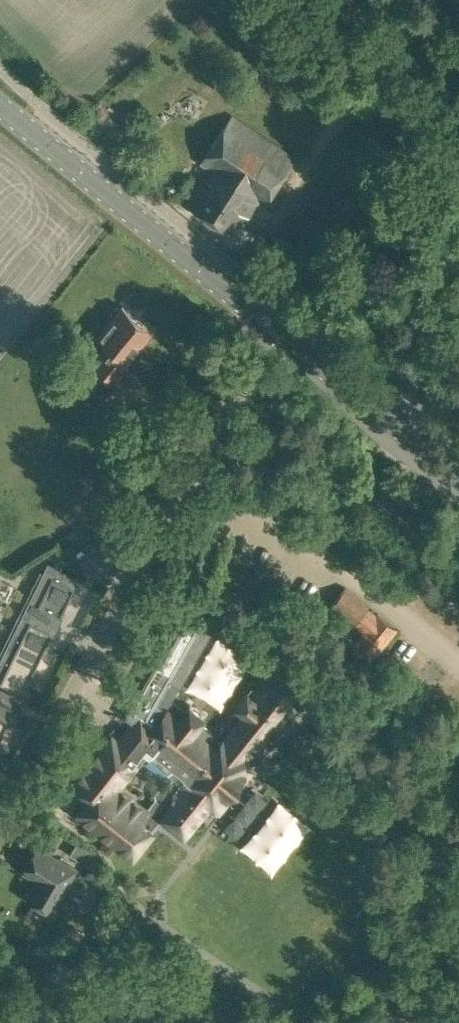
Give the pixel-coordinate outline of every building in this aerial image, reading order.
[(187,204),(232,232),(244,213),(249,216),(258,200),(265,205),(294,160),(242,124),(209,102),(197,120),(219,134),(201,162),(210,168),(187,204)] [(93,361),(116,380),(130,363),(128,360),(153,330),(122,305),(119,308),(117,307),(110,315),(112,317),(97,336),(107,344),(93,361)] [(300,485),(306,490),(309,485),(303,480),(300,485)] [(118,534),(125,522),(113,515),(106,527),(118,534)] [(38,604),(60,615),(75,586),(52,575),(38,604)] [(352,645),(373,661),(380,652),(397,630),(368,607),(369,605),(345,587),(330,607),(354,625),(355,624),(363,630),(352,645)] [(252,695),(248,691),(236,706),(238,707),(216,735),(212,732),(216,726),(210,722),(207,726),(172,699),(179,687),(180,687),(213,628),(184,611),(125,716),(134,723),(119,742),(112,736),(74,784),(89,796),(77,811),(133,856),(153,831),(151,830),(161,817),(185,836),(223,789),(269,730),(266,727),(300,685),(301,683),(277,664),(276,665),(252,695)] [(52,631),(30,620),(0,681),(0,737),(52,631)] [(70,852),(91,865),(98,854),(77,841),(70,852)] [(27,896),(51,910),(76,868),(38,846),(23,871),(37,879),(27,896)] [(93,868),(85,875),(102,895),(110,888),(93,868)]
